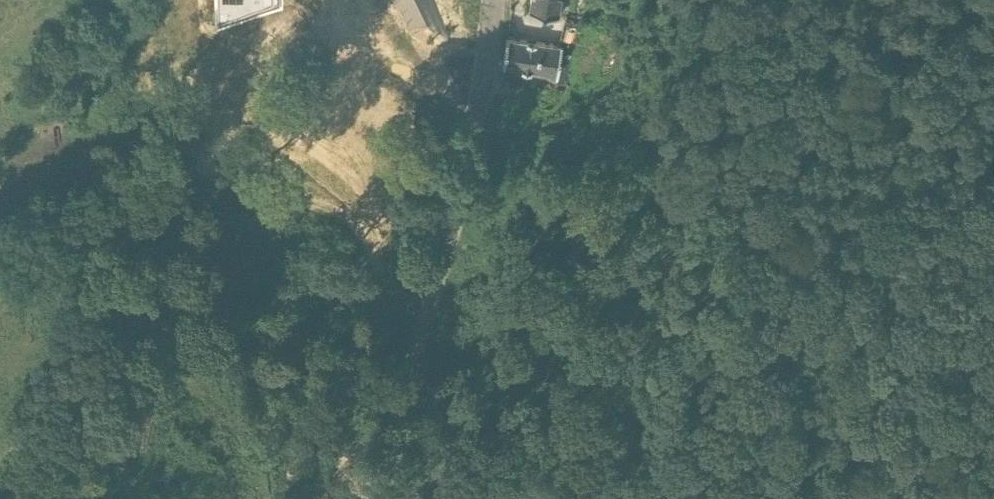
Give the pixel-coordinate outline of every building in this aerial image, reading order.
[(221,22),(282,0),(221,0),(221,22)] [(529,11),(558,16),(561,0),(531,0),(529,11)] [(504,60),(503,67),(514,69),(554,77),(557,78),(556,84),(567,86),(579,22),(566,18),(558,48),(509,38),(507,38),(504,60)]
